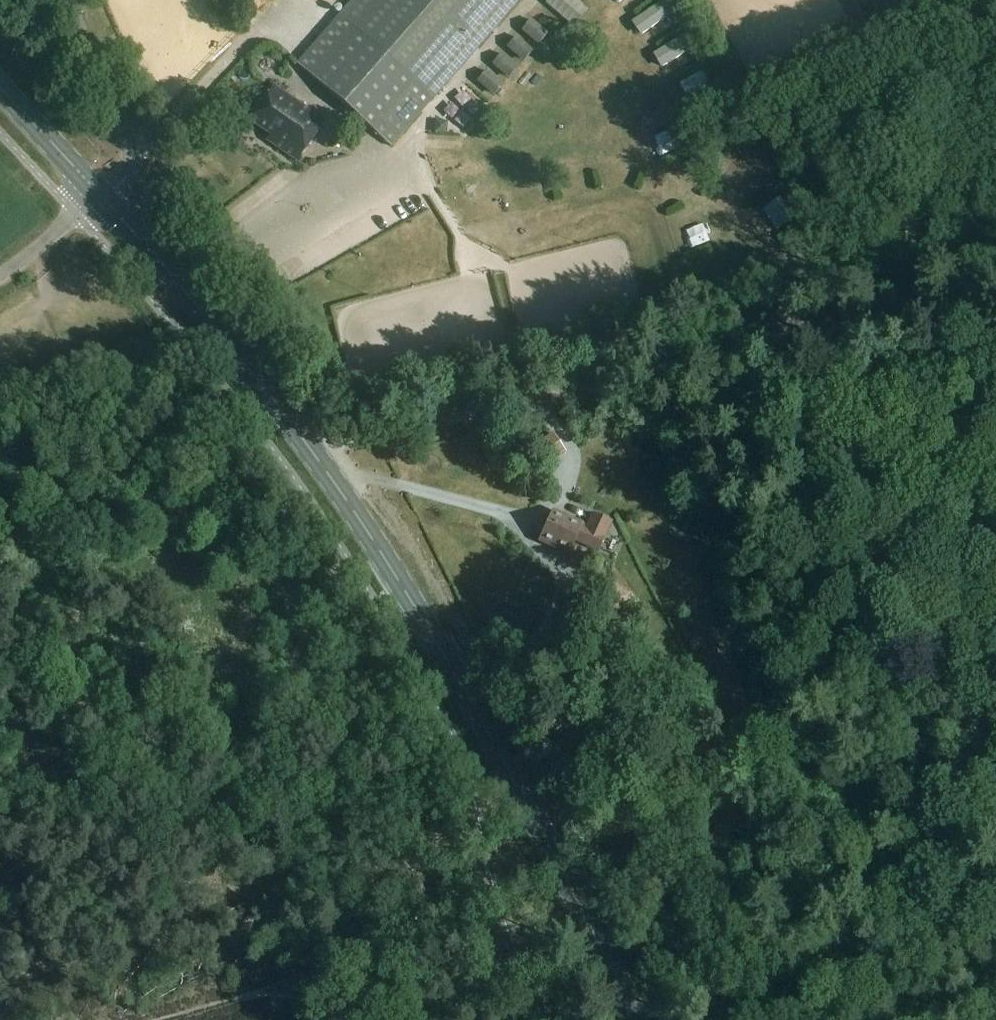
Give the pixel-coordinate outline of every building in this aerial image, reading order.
[(338,17),(339,17),(297,64),(390,147),(432,100),(522,0),(353,0),(338,17)] [(531,19),(521,31),(534,42),(544,31),(531,19)] [(516,36),(506,48),(523,63),(533,51),(516,36)] [(675,66),(692,58),(685,43),(668,51),(675,66)] [(501,53),(491,65),(504,76),(514,64),(501,53)] [(486,71),(477,82),(489,93),(499,81),(486,71)] [(680,85),(686,100),(707,92),(701,77),(680,85)] [(323,123),(273,88),(248,124),(268,137),(265,143),(295,163),(323,123)] [(462,99),(454,110),(472,122),(479,111),(462,99)] [(654,138),(658,157),(678,153),(673,133),(654,138)] [(682,250),(701,243),(693,222),(674,229),(682,250)] [(567,452),(561,439),(560,440),(554,431),(534,445),(540,454),(547,466),(567,452)] [(588,529),(554,513),(542,540),(572,553),(577,542),(599,552),(612,524),(594,515),(588,529)] [(701,638),(689,643),(693,652),(705,647),(701,638)]
